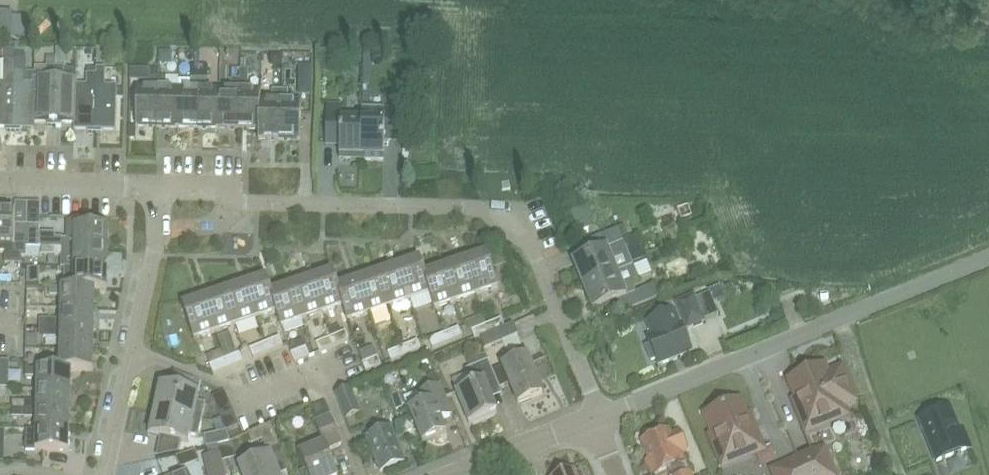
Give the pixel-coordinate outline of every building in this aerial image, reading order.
[(19,39),(20,14),(12,14),(12,12),(0,12),(0,39),(19,39)] [(5,48),(4,60),(13,60),(14,60),(14,58),(15,48),(5,48)] [(159,64),(171,64),(171,52),(159,52),(159,64)] [(279,65),(280,54),(269,54),(269,61),(273,65),(279,65)] [(13,60),(11,130),(20,130),(20,127),(32,128),(33,83),(23,82),(23,72),(23,58),(14,58),(14,60),(13,60)] [(34,83),(33,83),(32,128),(34,128),(34,122),(47,122),(47,125),(53,125),(55,59),(47,59),(46,68),(45,78),(34,79),(34,83)] [(55,59),(53,125),(61,126),(61,123),(73,123),(75,84),(75,79),(64,79),(64,68),(55,68),(56,59),(55,59)] [(240,69),(238,129),(258,130),(258,139),(259,91),(247,91),(247,69),(246,69),(247,60),(240,59),(239,69),(240,69)] [(7,127),(7,130),(11,130),(13,60),(4,60),(4,71),(4,82),(0,82),(0,127),(7,127)] [(198,67),(197,128),(217,128),(218,90),(206,90),(206,78),(207,62),(198,62),(198,67)] [(75,84),(73,123),(74,123),(73,129),(88,129),(88,133),(94,133),(94,67),(87,67),(87,74),(87,85),(76,85),(76,79),(75,79),(75,84)] [(105,68),(94,67),(94,133),(102,133),(102,130),(116,130),(117,98),(123,98),(123,89),(117,89),(117,86),(105,86),(105,74),(105,68)] [(177,89),(176,127),(197,128),(198,67),(190,67),(190,78),(189,89),(177,89)] [(130,68),(130,79),(139,79),(139,68),(130,68)] [(218,90),(217,128),(238,129),(240,69),(239,69),(231,69),(230,90),(218,90)] [(156,127),(157,77),(149,77),(148,88),(136,88),(136,99),(135,127),(156,127)] [(157,77),(156,127),(176,127),(177,89),(165,89),(165,77),(157,77)] [(302,80),(296,85),(296,94),(309,95),(309,80),(302,80)] [(259,91),(258,139),(278,140),(279,90),(272,90),(271,101),(259,101),(259,91)] [(288,90),(279,90),(278,140),(300,140),(300,102),(288,102),(288,90)] [(361,115),(360,160),(361,160),(361,154),(383,155),(384,141),(398,141),(398,109),(384,109),(384,110),(362,110),(362,115),(361,115)] [(360,160),(361,115),(341,115),(341,113),(326,113),(325,145),(339,145),(339,159),(360,160)] [(603,217),(612,212),(605,197),(596,202),(603,217)] [(5,245),(5,256),(5,263),(20,264),(21,257),(26,257),(26,247),(26,225),(14,225),(14,210),(0,210),(0,245),(5,245)] [(61,247),(108,248),(108,227),(91,227),(91,221),(66,221),(66,239),(62,239),(61,247)] [(39,225),(26,225),(26,247),(39,247),(39,225)] [(583,286),(630,266),(629,263),(646,257),(639,236),(624,242),(618,228),(591,239),(596,252),(573,262),(583,286)] [(108,248),(61,247),(41,247),(41,254),(73,255),(73,268),(107,268),(108,248)] [(484,249),(463,256),(475,294),(497,287),(484,249)] [(417,255),(396,262),(408,300),(430,293),(422,270),(419,261),(417,255)] [(475,294),(463,256),(443,263),(456,301),(475,294)] [(408,300),(396,262),(375,269),(388,307),(408,300)] [(44,276),(70,276),(70,263),(44,263),(44,276)] [(443,263),(422,270),(430,293),(435,308),(456,301),(443,263)] [(630,266),(583,286),(592,310),(616,300),(621,312),(663,295),(658,283),(632,294),(628,285),(637,282),(630,266)] [(27,267),(26,281),(38,281),(39,267),(27,267)] [(335,282),(330,267),(307,275),(319,313),(342,305),(343,305),(335,282)] [(107,268),(73,268),(73,280),(60,280),(60,288),(49,287),(49,288),(94,289),(107,289),(107,268)] [(388,307),(375,269),(355,276),(368,313),(388,307)] [(268,288),(269,288),(264,274),(243,281),(255,318),(275,311),(276,311),(268,288)] [(319,313),(307,275),(287,282),(299,319),(319,313)] [(355,276),(335,282),(343,305),(342,305),(347,320),(368,313),(355,276)] [(243,281),(222,288),(235,325),(255,318),(243,281)] [(287,282),(269,288),(268,288),(276,311),(275,311),(280,326),(299,319),(287,282)] [(94,289),(49,288),(49,295),(60,295),(60,309),(94,310),(94,289)] [(235,325),(222,288),(202,294),(215,332),(235,325)] [(215,332),(202,294),(181,301),(194,339),(215,332)] [(675,302),(681,315),(686,328),(705,320),(694,294),(675,302)] [(94,310),(60,309),(60,319),(49,319),(39,319),(38,328),(93,329),(94,310)] [(783,316),(781,312),(778,310),(773,311),(770,316),(770,321),(775,323),(779,321),(783,316)] [(647,336),(659,365),(690,352),(681,330),(673,311),(653,320),(657,332),(647,336)] [(489,333),(504,327),(500,318),(485,324),(489,333)] [(489,333),(479,338),(484,349),(518,335),(513,323),(504,327),(489,333)] [(474,339),(479,338),(489,333),(485,324),(471,331),(474,339)] [(443,333),(444,333),(441,326),(427,332),(430,339),(428,340),(432,349),(447,342),(443,333)] [(458,327),(444,333),(443,333),(447,342),(461,336),(458,327)] [(93,329),(38,328),(38,335),(48,336),(60,336),(60,349),(93,349),(93,329)] [(330,337),(333,346),(348,340),(344,331),(330,337)] [(278,337),(264,343),(267,352),(282,346),(278,337)] [(333,346),(330,337),(315,343),(319,352),(333,346)] [(302,340),(291,344),(294,352),(305,347),(302,340)] [(402,346),(406,355),(420,349),(416,340),(402,346)] [(236,354),(233,343),(221,347),(224,358),(236,354)] [(267,352),(264,343),(249,349),(253,358),(267,352)] [(406,355),(402,346),(387,352),(391,362),(406,355)] [(305,347),(290,353),(294,363),(309,356),(305,347)] [(93,349),(60,349),(60,360),(48,360),(48,369),(71,370),(93,371),(93,349)] [(543,393),(528,356),(526,357),(523,349),(509,355),(512,363),(502,367),(518,404),(543,393)] [(224,359),(227,368),(242,362),(239,353),(224,359)] [(467,361),(469,367),(487,360),(485,353),(467,361)] [(365,372),(381,366),(377,357),(362,363),(365,372)] [(227,368),(224,359),(209,365),(212,374),(227,368)] [(469,367),(465,369),(472,385),(456,392),(469,424),(496,413),(487,393),(499,388),(487,360),(469,367)] [(839,416),(836,408),(855,401),(850,390),(852,389),(847,378),(845,377),(841,367),(826,374),(823,367),(823,366),(789,380),(789,381),(790,381),(801,409),(799,410),(807,430),(839,416)] [(70,389),(71,370),(48,369),(26,368),(26,376),(38,376),(37,388),(70,389)] [(431,386),(438,383),(434,374),(428,376),(431,386)] [(409,411),(422,443),(445,433),(440,419),(452,414),(439,384),(418,393),(423,405),(409,411)] [(155,410),(201,421),(205,403),(197,401),(198,395),(160,386),(155,410)] [(334,393),(343,417),(359,410),(349,387),(334,393)] [(70,389),(37,388),(36,401),(12,401),(11,409),(70,410),(70,389)] [(233,412),(224,392),(213,397),(220,417),(233,412)] [(711,435),(723,464),(762,448),(748,416),(749,416),(748,414),(745,416),(739,402),(740,402),(739,400),(737,401),(735,399),(724,404),(724,407),(705,414),(706,416),(713,434),(711,435)] [(959,432),(949,408),(919,420),(936,461),(970,447),(963,430),(959,432)] [(70,410),(11,409),(11,417),(36,418),(36,430),(70,430),(70,410)] [(201,421),(155,410),(150,433),(188,441),(189,434),(198,436),(201,421)] [(299,454),(308,474),(337,474),(326,450),(340,444),(329,416),(314,422),(323,443),(299,454)] [(270,423),(246,433),(252,445),(262,441),(266,452),(280,446),(270,423)] [(380,470),(405,460),(390,425),(365,436),(380,470)] [(680,451),(686,449),(678,430),(670,434),(668,429),(640,441),(647,459),(645,460),(651,474),(654,474),(667,470),(669,474),(690,474),(684,461),(680,451)] [(70,430),(36,430),(25,430),(24,450),(69,452),(70,430)] [(226,430),(203,436),(206,447),(217,445),(222,444),(229,441),(226,430)] [(206,447),(208,456),(219,453),(217,445),(206,447)] [(225,474),(227,474),(240,473),(237,448),(221,451),(225,474)] [(797,460),(804,474),(836,474),(825,448),(797,460)] [(206,474),(224,474),(219,453),(208,456),(202,457),(206,474)] [(762,454),(740,463),(743,472),(765,462),(762,454)] [(269,456),(252,462),(255,467),(243,472),(244,474),(277,474),(269,456)] [(797,460),(768,469),(770,474),(804,474),(797,460)]
